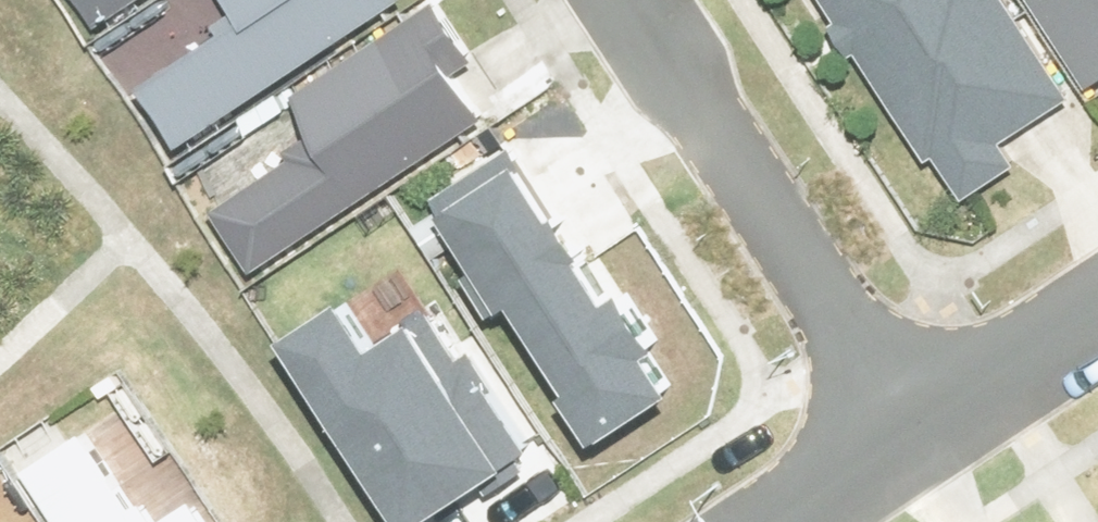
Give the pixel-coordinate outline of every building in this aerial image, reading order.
[(100,26),(139,0),(83,0),(100,26)] [(244,29),(145,94),(180,146),(400,0),(224,0),(244,29)] [(1000,0),(825,0),(969,203),(1017,169),(1009,157),(1077,109),(1000,0)] [(1097,97),(1097,0),(1035,0),(1097,97)] [(486,121),(425,24),(297,105),(324,148),(223,211),(258,266),(486,121)] [(619,306),(514,157),(437,211),(602,445),(676,393),(646,350),(659,341),(629,299),(619,306)] [(353,307),(297,343),(411,521),(417,521),(527,452),(438,314),(381,350),(353,307)] [(91,434),(31,473),(62,521),(148,521),(91,434)] [(196,504),(169,521),(208,521),(196,504)] [(26,509),(6,521),(34,521),(26,509)]
